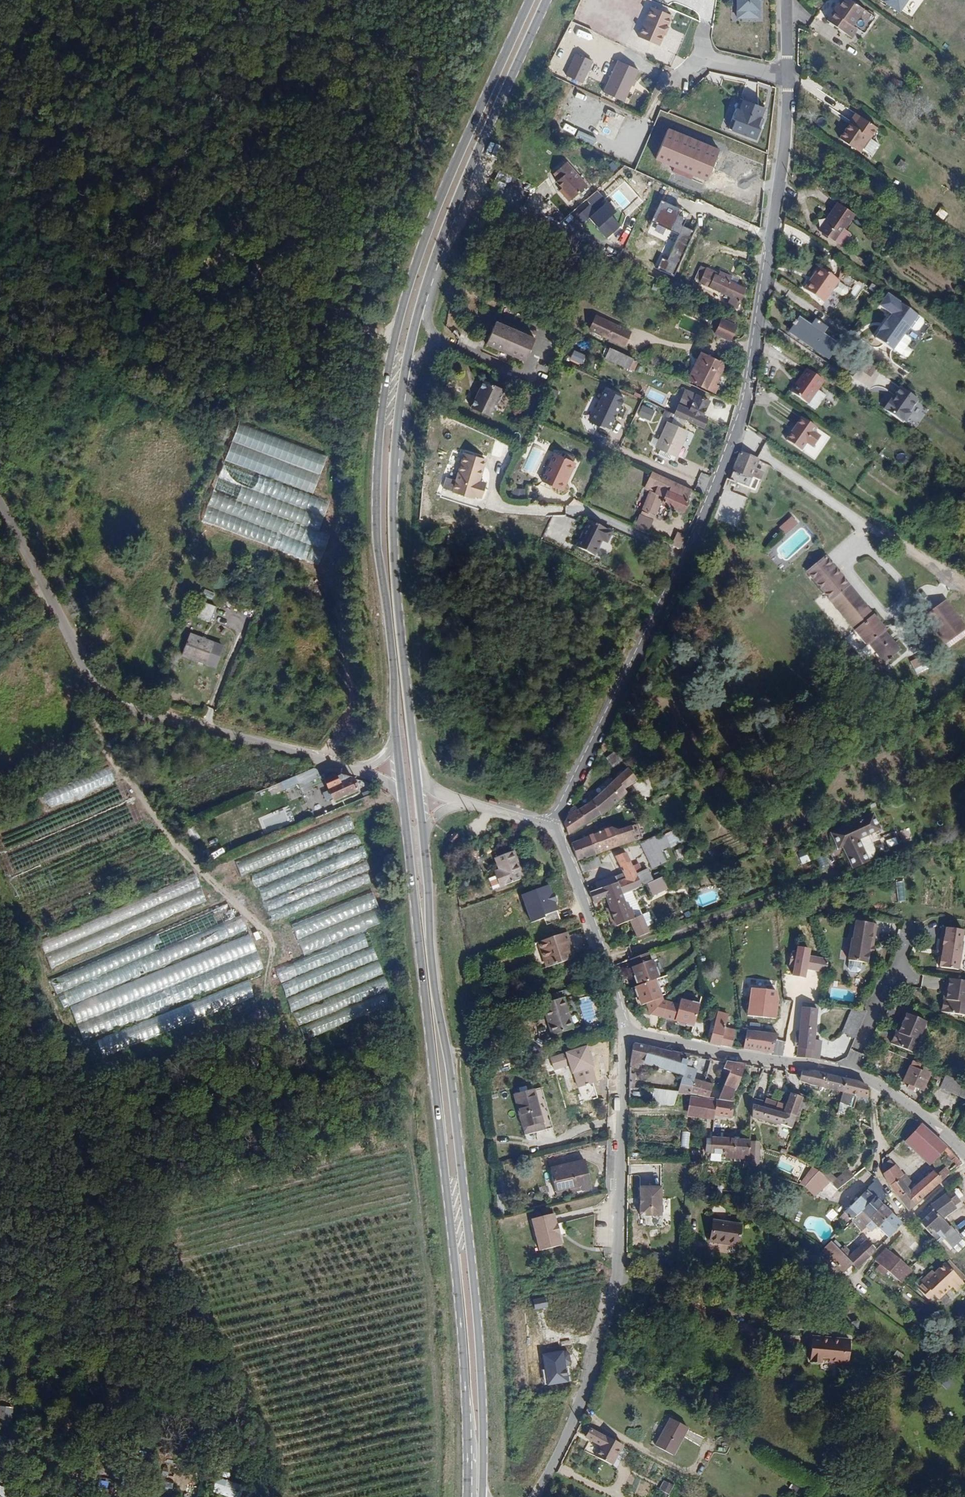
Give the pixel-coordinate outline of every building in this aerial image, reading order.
[(747,18),(759,17),(759,0),(737,0),(737,10),(747,10),(747,18)] [(849,0),(839,0),(823,20),(848,39),(852,33),(856,36),(859,34),(861,35),(874,19),(873,18),(874,17),(867,12),(866,13),(849,0)] [(880,4),(897,15),(908,0),(882,0),(880,4)] [(638,37),(659,46),(663,35),(665,35),(668,28),(667,27),(671,16),(651,7),(638,37)] [(638,70),(618,60),(603,92),(623,102),(638,70)] [(746,79),(740,98),(755,103),(761,84),(746,79)] [(585,113),(596,117),(601,103),(590,100),(585,113)] [(765,108),(743,100),(739,110),(736,109),(728,129),(756,139),(760,129),(757,128),(761,118),(765,108)] [(857,116),(851,124),(849,123),(837,140),(854,151),(863,139),(869,142),(877,131),(857,116)] [(693,184),(696,178),(710,184),(723,154),(671,132),(658,163),(678,171),(675,176),(693,184)] [(897,166),(904,169),(907,161),(900,158),(897,166)] [(565,164),(553,176),(559,183),(556,185),(564,193),(562,195),(571,203),(588,187),(565,164)] [(594,246),(620,224),(613,216),(618,212),(609,201),(597,212),(590,204),(572,220),(594,246)] [(676,276),(693,229),(684,226),(690,212),(661,202),(653,224),(679,233),(669,259),(662,256),(657,269),(676,276)] [(836,206),(816,233),(832,245),(852,218),(836,206)] [(940,207),(936,214),(944,219),(949,212),(940,207)] [(708,270),(701,285),(732,300),(730,305),(737,308),(745,290),(717,277),(718,275),(708,270)] [(820,304),(835,280),(820,270),(811,284),(808,282),(801,292),(820,304)] [(878,309),(890,318),(899,306),(886,297),(878,309)] [(899,306),(890,318),(909,330),(915,335),(923,326),(922,322),(899,306)] [(730,317),(724,331),(738,339),(744,323),(730,317)] [(595,318),(589,332),(625,348),(631,334),(595,318)] [(890,318),(878,334),(879,335),(874,342),(892,354),(902,340),(909,330),(890,318)] [(790,334),(829,361),(837,349),(822,338),(826,332),(812,322),(808,329),(798,322),(790,334)] [(496,324),(486,346),(525,364),(535,341),(496,324)] [(906,352),(910,346),(902,340),(892,354),(904,363),(906,362),(910,358),(910,355),(906,352)] [(610,348),(605,359),(635,372),(640,361),(610,348)] [(571,359),(582,365),(587,356),(576,350),(571,359)] [(715,360),(700,354),(688,382),(717,395),(721,386),(712,382),(716,372),(723,372),(720,364),(715,360)] [(806,407),(807,405),(816,392),(822,383),(805,372),(788,395),(806,407)] [(485,384),(473,411),(493,420),(505,393),(485,384)] [(676,413),(704,426),(709,417),(703,413),(710,399),(687,387),(676,413)] [(592,422),(601,426),(604,425),(612,429),(626,397),(607,389),(592,422)] [(894,404),(891,402),(884,411),(902,425),(904,423),(905,424),(911,416),(909,415),(918,403),(901,390),(894,397),(897,400),(894,404)] [(816,392),(807,405),(814,411),(823,398),(816,392)] [(656,410),(645,405),(641,414),(652,419),(656,410)] [(801,420),(785,442),(799,453),(805,445),(812,450),(820,440),(812,434),(815,431),(801,420)] [(688,431),(668,421),(656,446),(661,449),(659,453),(670,458),(672,454),(677,456),(688,431)] [(315,493),(328,453),(238,424),(226,462),(222,461),(202,527),(321,564),(330,534),(320,531),(330,498),(315,493)] [(494,444),(492,453),(511,456),(512,447),(494,444)] [(462,451),(445,489),(465,499),(467,495),(471,497),(477,486),(473,484),(484,461),(462,451)] [(743,454),(736,473),(754,480),(761,462),(743,454)] [(554,457),(543,484),(562,492),(573,465),(554,457)] [(682,500),(687,489),(649,472),(640,490),(645,493),(636,513),(651,520),(659,503),(679,512),(684,501),(682,500)] [(707,490),(712,475),(701,472),(697,487),(707,490)] [(646,532),(651,520),(636,513),(630,525),(646,532)] [(787,535),(799,522),(792,515),(780,527),(787,535)] [(613,529),(590,519),(577,545),(596,554),(602,539),(608,541),(613,529)] [(681,548),(685,538),(678,535),(673,544),(681,548)] [(826,556),(810,568),(874,648),(890,635),(826,556)] [(925,611),(945,640),(964,626),(964,625),(945,597),(925,611)] [(205,602),(199,616),(211,622),(217,608),(205,602)] [(633,641),(640,627),(630,622),(624,635),(633,641)] [(856,646),(863,642),(858,634),(851,638),(856,646)] [(190,636),(183,657),(216,668),(223,647),(190,636)] [(911,662),(917,670),(928,661),(922,654),(911,662)] [(614,767),(624,760),(617,750),(607,757),(614,767)] [(322,776),(318,767),(299,775),(303,785),(322,776)] [(581,806),(573,802),(563,822),(569,836),(618,805),(629,793),(639,782),(630,769),(581,806)] [(358,777),(335,771),(328,775),(339,799),(363,790),(358,777)] [(363,790),(339,799),(341,803),(365,794),(363,790)] [(870,858),(861,836),(880,829),(874,813),(832,831),(838,846),(843,844),(851,865),(870,858)] [(259,887),(272,921),(375,881),(351,818),(236,861),(242,876),(251,873),(256,888),(259,887)] [(612,826),(603,830),(610,849),(641,836),(635,822),(614,831),(612,826)] [(188,832),(195,841),(201,836),(194,827),(188,832)] [(675,829),(666,833),(672,847),(681,843),(675,829)] [(603,830),(572,843),(578,862),(610,849),(603,830)] [(459,835),(454,832),(448,839),(453,843),(459,835)] [(668,862),(662,850),(671,847),(665,832),(641,843),(652,869),(668,862)] [(895,833),(885,836),(890,848),(899,844),(895,833)] [(682,848),(675,850),(678,859),(685,856),(682,848)] [(524,877),(514,850),(495,857),(499,867),(501,872),(495,874),(487,877),(492,889),(524,877)] [(622,894),(643,885),(630,851),(619,856),(626,874),(616,878),(622,894)] [(808,851),(800,853),(803,864),(811,861),(808,851)] [(40,941),(50,966),(209,904),(197,874),(139,896),(142,902),(40,941)] [(667,889),(662,877),(643,885),(648,897),(667,889)] [(616,878),(589,890),(593,904),(604,899),(615,924),(631,919),(622,894),(616,878)] [(898,902),(906,902),(905,881),(897,881),(898,902)] [(376,895),(293,920),(304,959),(279,966),(300,1036),(390,1009),(385,992),(390,990),(385,975),(384,975),(370,930),(385,925),(376,895)] [(127,1022),(265,974),(251,933),(249,934),(242,915),(235,917),(231,908),(139,940),(140,942),(49,974),(62,1011),(71,1008),(83,1042),(91,1039),(97,1054),(134,1041),(127,1022)] [(639,938),(651,933),(644,914),(631,919),(639,938)] [(876,923),(855,919),(852,938),(848,960),(849,960),(847,968),(850,972),(859,972),(861,970),(862,962),(869,964),(873,936),(876,923)] [(958,947),(962,929),(941,925),(935,954),(939,955),(937,966),(956,970),(960,947),(958,947)] [(564,929),(536,939),(545,966),(573,956),(564,929)] [(808,969),(826,972),(829,959),(810,956),(811,949),(797,946),(796,956),(791,956),(789,966),(794,966),(793,975),(806,977),(808,969)] [(649,958),(647,951),(630,956),(633,964),(631,965),(634,973),(632,973),(635,981),(636,981),(638,985),(656,978),(655,976),(658,976),(657,974),(658,973),(656,966),(654,966),(651,957),(649,958)] [(645,1003),(648,1012),(661,1016),(665,1000),(661,999),(658,988),(659,987),(656,978),(638,985),(634,986),(635,988),(633,988),(635,996),(637,995),(640,1004),(645,1003)] [(964,1003),(964,981),(946,979),(944,999),(941,998),(940,1012),(964,1015),(964,1003)] [(780,991),(751,987),(748,1015),(777,1019),(780,991)] [(575,1026),(566,995),(544,1001),(553,1032),(575,1026)] [(678,1003),(665,1000),(661,1016),(675,1019),(686,1022),(685,1023),(693,1026),(700,1002),(692,1000),(692,1001),(680,998),(678,1003)] [(796,1056),(820,1059),(822,1040),(816,1040),(818,1008),(801,1006),(796,1056)] [(855,1038),(865,1014),(851,1009),(841,1032),(855,1038)] [(721,1043),(732,1045),(736,1030),(726,1027),(729,1014),(718,1012),(711,1041),(721,1043)] [(927,1021),(907,1012),(899,1031),(897,1030),(891,1043),(913,1053),(927,1021)] [(771,1053),(778,1033),(749,1028),(743,1048),(771,1053)] [(688,1054),(635,1044),(631,1061),(631,1068),(638,1071),(640,1066),(644,1067),(645,1064),(683,1075),(686,1066),(688,1054)] [(595,1068),(587,1045),(566,1052),(572,1074),(574,1073),(578,1087),(593,1082),(597,1081),(593,1068),(595,1068)] [(745,1064),(727,1061),(724,1069),(730,1071),(722,1092),(712,1089),(710,1097),(718,1099),(735,1102),(736,1090),(741,1077),(745,1064)] [(683,1075),(678,1091),(691,1094),(695,1079),(697,1069),(686,1066),(683,1075)] [(908,1068),(903,1081),(925,1091),(933,1074),(918,1067),(916,1072),(908,1068)] [(843,1093),(847,1078),(814,1069),(813,1071),(802,1069),(800,1080),(843,1093)] [(950,1084),(953,1078),(937,1071),(934,1078),(950,1084)] [(867,1084),(847,1078),(843,1093),(837,1112),(846,1114),(848,1106),(854,1108),(857,1097),(868,1100),(867,1084)] [(712,1089),(714,1084),(695,1079),(691,1094),(710,1097),(712,1089)] [(598,1097),(593,1082),(578,1087),(583,1102),(598,1097)] [(524,1134),(553,1128),(539,1084),(526,1088),(524,1083),(517,1085),(518,1090),(512,1092),(524,1134)] [(678,1091),(654,1089),(650,1105),(674,1106),(678,1091)] [(786,1105),(784,1112),(764,1107),(753,1104),(753,1117),(792,1129),(797,1116),(804,1097),(791,1092),(786,1105)] [(718,1101),(691,1096),(687,1116),(714,1120),(715,1115),(718,1101)] [(786,1105),(766,1098),(764,1107),(784,1112),(786,1105)] [(732,1119),(735,1102),(718,1099),(718,1101),(715,1115),(732,1119)] [(948,1145),(922,1123),(905,1141),(930,1165),(945,1150),(944,1149),(948,1145)] [(751,1138),(713,1133),(711,1148),(749,1152),(751,1138)] [(961,1162),(948,1145),(944,1149),(945,1150),(957,1165),(961,1162)] [(882,1174),(896,1164),(890,1158),(883,1163),(882,1174)] [(548,1167),(556,1196),(591,1187),(585,1159),(548,1167)] [(891,1186),(904,1173),(897,1162),(896,1164),(882,1174),(891,1186)] [(828,1179),(812,1167),(800,1183),(815,1197),(828,1179)] [(937,1174),(942,1180),(950,1173),(945,1167),(937,1174)] [(904,1173),(891,1186),(910,1210),(942,1180),(937,1174),(933,1169),(911,1190),(907,1186),(912,1180),(906,1172),(904,1173)] [(848,1170),(832,1182),(837,1188),(853,1177),(848,1170)] [(875,1178),(866,1187),(880,1200),(886,1195),(875,1178)] [(663,1216),(662,1185),(640,1185),(640,1216),(663,1216)] [(869,1215),(870,1217),(882,1204),(880,1200),(866,1187),(839,1214),(849,1224),(852,1221),(863,1210),(869,1215)] [(947,1195),(945,1193),(926,1210),(928,1211),(918,1220),(935,1239),(941,1234),(953,1248),(964,1239),(946,1218),(958,1208),(956,1206),(962,1201),(953,1191),(947,1195)] [(497,1194),(497,1209),(506,1209),(506,1194),(497,1194)] [(882,1204),(870,1217),(878,1224),(890,1210),(882,1204)] [(831,1221),(839,1215),(833,1208),(826,1215),(831,1221)] [(863,1210),(852,1221),(857,1226),(869,1215),(863,1210)] [(902,1222),(890,1210),(878,1224),(890,1236),(902,1222)] [(558,1224),(555,1213),(532,1219),(540,1250),(563,1245),(560,1233),(564,1232),(561,1223),(558,1224)] [(743,1223),(713,1219),(710,1242),(740,1247),(743,1223)] [(866,1239),(858,1247),(868,1256),(876,1248),(866,1239)] [(831,1241),(821,1249),(841,1272),(850,1263),(855,1268),(868,1256),(858,1247),(853,1252),(847,1259),(840,1251),(831,1241)] [(853,1252),(847,1246),(840,1251),(847,1259),(853,1252)] [(876,1256),(874,1259),(902,1282),(913,1270),(885,1246),(876,1256)] [(948,1293),(952,1298),(964,1285),(964,1279),(945,1260),(920,1286),(938,1303),(948,1293)] [(545,1297),(533,1300),(535,1309),(547,1307),(545,1297)] [(849,1366),(851,1338),(812,1335),(810,1362),(818,1362),(818,1357),(829,1358),(828,1364),(849,1366)] [(563,1350),(542,1353),(547,1384),(569,1381),(566,1365),(572,1361),(571,1353),(563,1350)] [(948,1390),(955,1383),(949,1377),(942,1385),(948,1390)] [(690,1429),(669,1417),(654,1445),(674,1457),(687,1433),(690,1429)] [(624,1445),(591,1428),(586,1438),(601,1446),(597,1455),(614,1464),(624,1445)] [(213,1492),(230,1496),(241,1496),(245,1485),(217,1477),(213,1492)] [(674,1485),(664,1480),(659,1490),(669,1495),(674,1485)] [(15,1490),(0,1486),(0,1496),(13,1496),(15,1490)]
